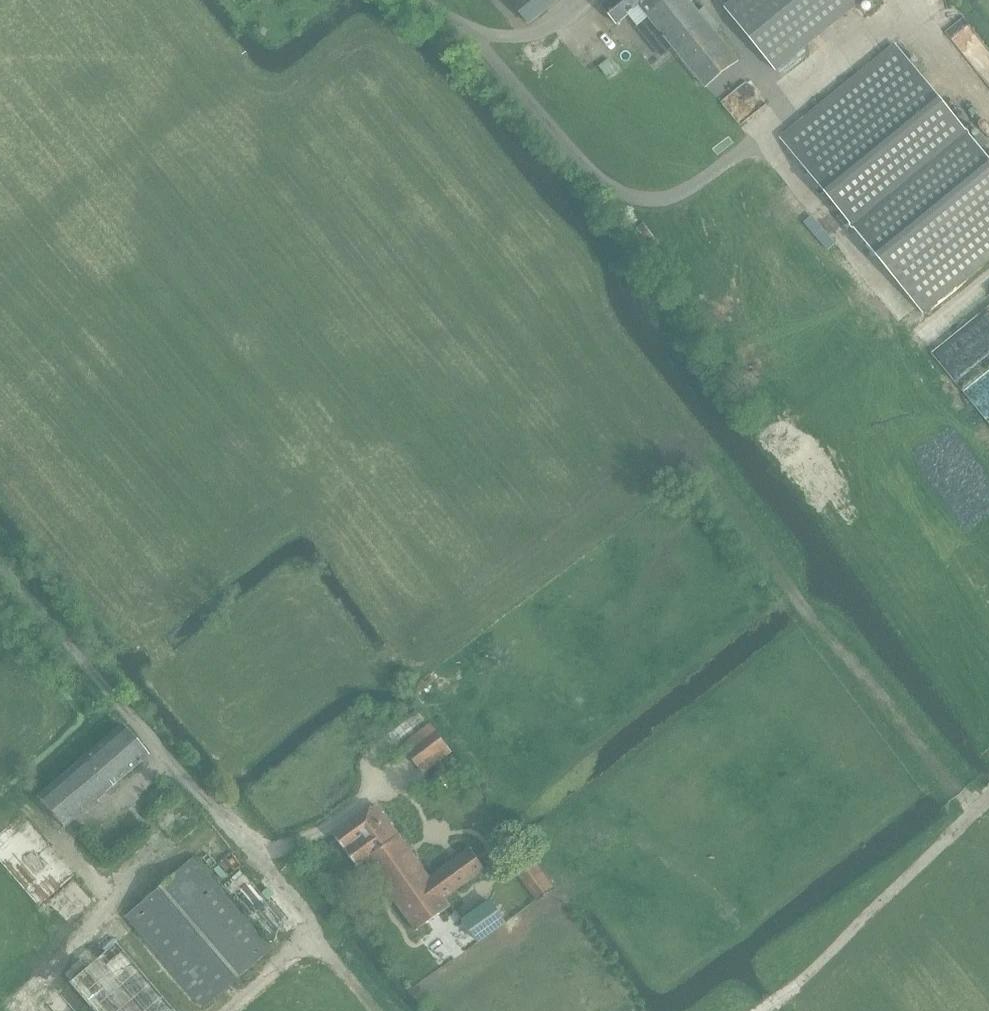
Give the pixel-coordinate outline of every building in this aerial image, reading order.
[(560,0),(511,0),(530,24),(560,0)] [(739,61),(689,0),(610,0),(603,6),(618,25),(641,6),(707,87),(739,61)] [(777,70),(863,0),(735,0),(726,8),(777,70)] [(988,261),(988,158),(897,46),(783,139),(835,203),(925,313),(988,261)] [(441,751),(448,746),(432,724),(403,745),(420,768),(420,767),(423,770),(444,754),(441,751)] [(64,828),(148,756),(122,725),(38,797),(64,828)] [(446,899),(486,869),(472,849),(429,879),(376,806),(335,836),(358,867),(368,860),(419,930),(451,907),(446,899)] [(272,950),(264,940),(193,859),(125,917),(204,1008),(272,950)] [(267,938),(285,922),(288,919),(235,859),(214,877),(267,938)] [(538,901),(555,889),(556,888),(534,859),(516,871),(538,901)] [(480,942),(506,923),(491,902),(465,921),(480,942)] [(73,986),(94,1010),(176,1010),(117,942),(70,982),(73,986)]
